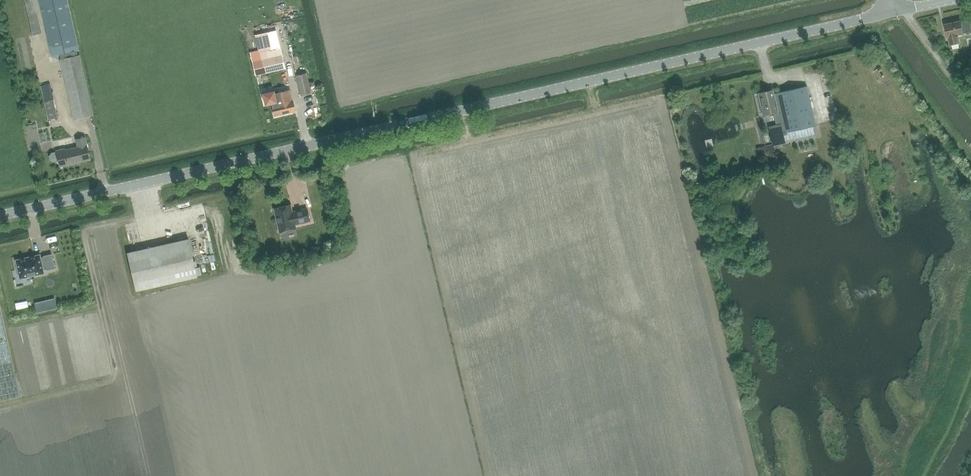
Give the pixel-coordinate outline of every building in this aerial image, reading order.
[(34,0),(25,0),(28,16),(33,35),(42,33),(37,14),(34,0)] [(75,56),(74,51),(79,50),(67,0),(38,0),(51,56),(60,54),(61,59),(60,60),(74,121),(92,116),(79,56),(75,56)] [(970,31),(969,20),(944,25),(947,37),(947,36),(949,44),(959,42),(957,34),(970,31)] [(266,32),(253,35),(257,51),(269,48),(266,32)] [(280,48),(260,53),(265,72),(285,68),(280,48)] [(300,95),(311,93),(306,73),(296,76),(300,95)] [(806,86),(779,93),(777,93),(774,94),(773,90),(758,93),(763,115),(775,112),(778,125),(769,127),(773,144),(785,142),(783,135),(787,134),(786,132),(815,125),(806,86)] [(274,90),(262,93),(265,105),(273,103),(274,105),(273,105),(276,117),(295,113),(291,96),(292,96),(290,89),(276,93),(275,93),(274,90)] [(53,99),(44,101),(48,120),(57,118),(53,99)] [(51,153),(49,156),(50,160),(53,162),(59,161),(60,167),(89,160),(84,139),(76,140),(78,148),(57,153),(56,152),(51,153)] [(290,204),(274,208),(279,231),(296,227),(295,224),(309,220),(307,208),(292,211),(290,204)] [(188,238),(142,249),(127,252),(136,291),(197,277),(197,276),(202,275),(200,267),(195,268),(188,238)] [(16,261),(20,278),(43,273),(43,270),(47,269),(47,270),(55,268),(52,255),(44,256),(44,257),(40,258),(40,256),(40,255),(39,255),(17,260),(16,260),(16,261)] [(20,397),(0,307),(0,401),(20,397)]
